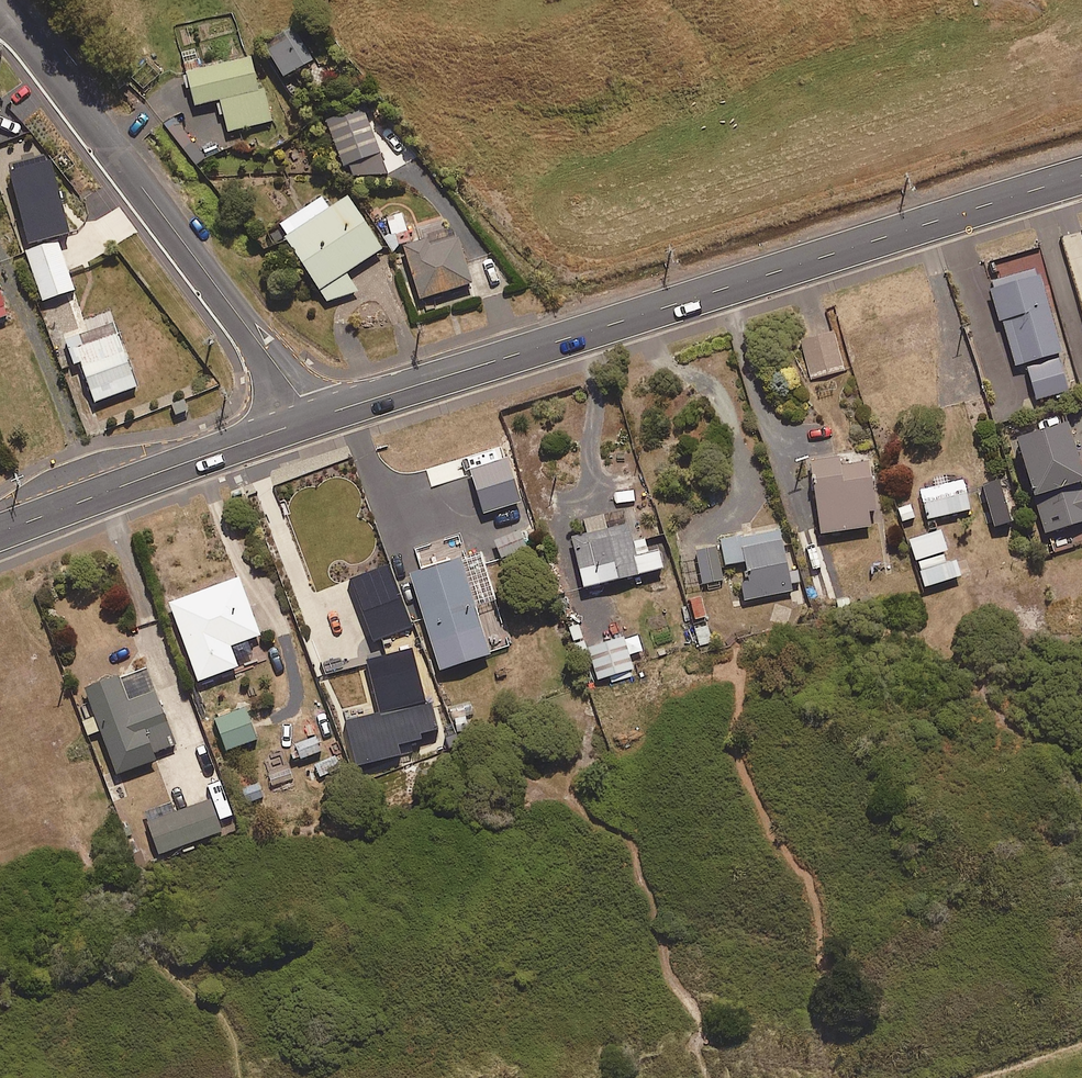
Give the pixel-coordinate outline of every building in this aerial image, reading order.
[(285,81),(314,63),(293,29),(264,46),(285,81)] [(264,90),(259,91),(251,59),(187,76),(196,109),(221,102),(229,134),(273,123),(264,90)] [(348,179),(388,177),(363,108),(327,121),(348,179)] [(69,236),(51,164),(11,175),(29,246),(69,236)] [(349,200),(330,212),(322,201),(279,228),(329,308),(356,291),(347,276),(382,253),(349,200)] [(390,252),(411,246),(403,217),(382,223),(390,252)] [(421,303),(473,286),(457,235),(404,252),(421,303)] [(46,303),(75,294),(59,244),(29,253),(46,303)] [(1007,321),(1020,368),(1028,365),(1039,404),(1069,395),(1058,357),(1063,355),(1041,276),(993,290),(1002,322),(1007,321)] [(95,405),(137,391),(110,313),(93,319),(97,330),(61,343),(73,377),(84,373),(95,405)] [(812,381),(845,372),(835,335),(802,344),(812,381)] [(1070,430),(1018,446),(1045,537),(1081,527),(1081,469),(1070,430)] [(871,466),(841,469),(840,461),(813,464),(822,537),(871,531),(870,516),(877,515),(871,466)] [(484,512),(515,494),(503,474),(473,492),(484,512)] [(927,523),(971,513),(964,483),(921,492),(927,523)] [(608,532),(604,517),(585,522),(588,537),(573,541),(585,591),(664,573),(660,554),(649,556),(645,542),(634,545),(630,527),(608,532)] [(505,559),(527,550),(520,531),(498,540),(505,559)] [(720,544),(721,549),(727,582),(740,579),(745,603),(793,593),(781,533),(720,544)] [(947,568),(943,556),(949,554),(942,533),(911,544),(927,590),(957,580),(966,577),(961,564),(947,568)] [(700,587),(727,582),(721,549),(694,554),(700,587)] [(487,574),(467,580),(462,562),(411,579),(441,674),(492,658),(476,610),(497,604),(487,574)] [(231,650),(261,639),(240,582),(170,607),(199,685),(239,671),(231,650)] [(599,683),(634,672),(625,640),(589,651),(599,683)] [(153,756),(175,749),(149,672),(82,695),(91,720),(83,723),(88,738),(99,735),(114,779),(156,765),(153,756)] [(228,753),(257,742),(246,710),(216,721),(228,753)] [(297,763),(323,753),(318,739),(291,749),(297,763)] [(250,806),(266,801),(261,784),(244,789),(250,806)] [(159,858),(223,833),(211,803),(147,827),(159,858)]
